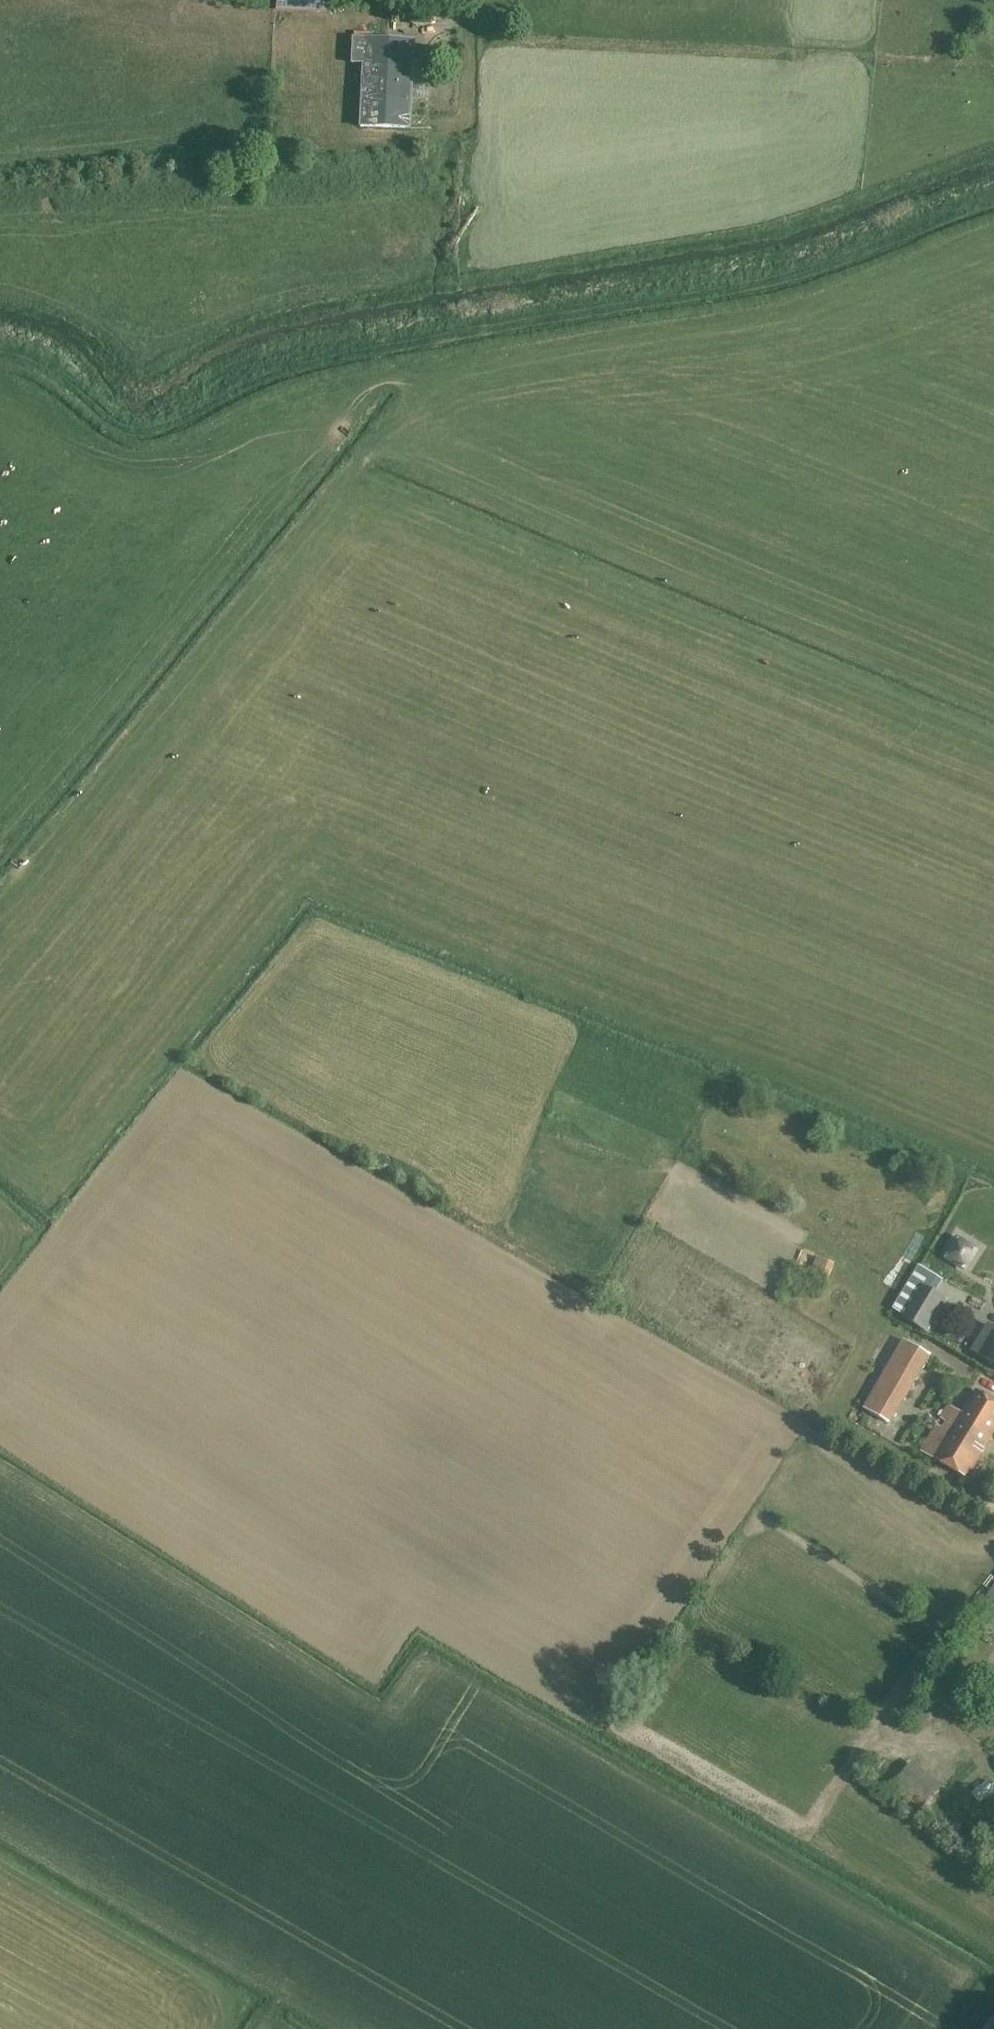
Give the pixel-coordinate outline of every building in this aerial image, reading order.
[(311,12),(327,13),(328,0),(312,0),(311,12)] [(361,128),(409,130),(410,95),(426,96),(427,71),(411,71),(413,43),(354,40),(353,64),(364,65),(361,128)] [(810,1271),(828,1279),(835,1264),(816,1257),(810,1271)] [(945,1283),(942,1293),(956,1298),(960,1288),(945,1283)] [(922,1286),(902,1318),(928,1334),(947,1301),(922,1286)] [(993,1365),(993,1328),(988,1324),(972,1351),(993,1365)] [(904,1402),(905,1402),(931,1357),(903,1340),(864,1408),(891,1424),(904,1402)] [(964,1414),(950,1406),(941,1419),(947,1423),(943,1428),(938,1425),(922,1452),(968,1480),(993,1438),(993,1402),(977,1392),(964,1414)] [(986,1595),(993,1601),(993,1584),(986,1595)] [(943,1787),(913,1760),(891,1785),(922,1812),(943,1787)]
